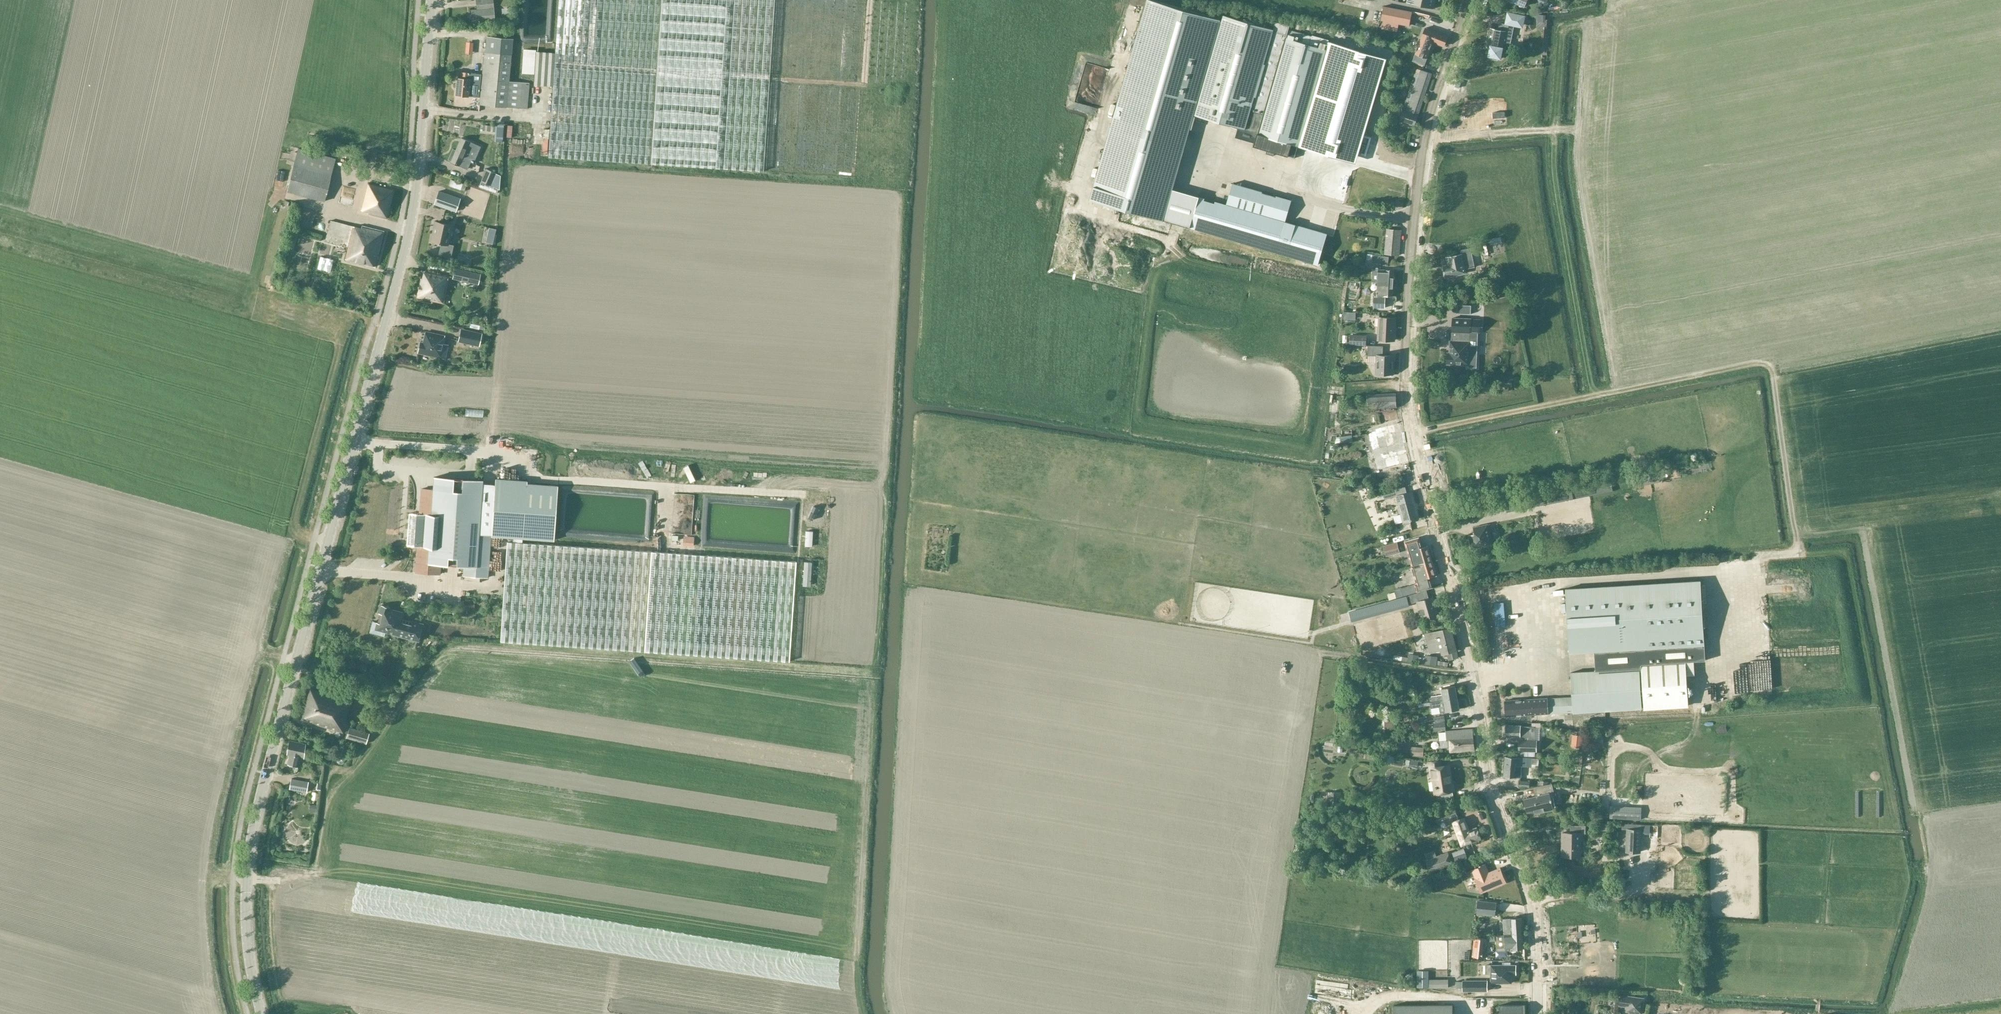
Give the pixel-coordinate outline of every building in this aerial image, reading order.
[(477,9),(470,10),(472,22),(495,20),(499,19),(501,16),(500,0),(476,0),(477,9)] [(525,71),(531,72),(531,64),(535,64),(534,85),(553,86),(550,125),(548,157),(558,158),(641,163),(651,164),(743,170),(762,171),(774,0),(558,0),(555,52),(536,51),(535,58),(531,58),(532,50),(526,49),(525,71)] [(1154,0),(1147,0),(1092,196),(1190,228),(1200,193),(1174,185),(1193,114),(1259,132),(1258,135),(1299,147),(1302,139),(1331,147),(1330,151),(1324,172),(1309,167),(1306,177),(1322,181),(1319,192),(1330,195),(1336,174),(1339,175),(1337,181),(1351,185),(1353,178),(1351,177),(1358,152),(1357,152),(1381,67),(1375,65),(1376,58),(1333,45),(1331,52),(1325,50),(1325,49),(1329,50),(1331,40),(1312,35),(1312,36),(1290,29),(1288,37),(1272,33),(1275,20),(1252,14),(1250,22),(1224,14),(1222,19),(1154,0)] [(1398,23),(1409,26),(1412,12),(1384,6),(1381,20),(1385,20),(1383,26),(1397,29),(1398,23)] [(1126,24),(1119,50),(1126,52),(1133,26),(1126,24)] [(1501,32),(1492,30),(1489,50),(1492,50),(1491,58),(1503,61),(1505,49),(1504,49),(1505,44),(1513,46),(1516,28),(1507,26),(1502,25),(1501,32)] [(1448,35),(1431,28),(1426,27),(1424,28),(1422,34),(1423,36),(1424,36),(1415,61),(1425,65),(1433,43),(1436,44),(1437,41),(1445,44),(1448,35)] [(482,72),(510,75),(512,54),(513,38),(487,36),(485,52),(484,52),(482,72)] [(474,42),(466,42),(465,54),(472,54),(474,42)] [(1418,112),(1432,73),(1419,68),(1405,104),(1404,103),(1399,119),(1415,124),(1419,113),(1418,112)] [(467,96),(469,73),(461,72),(460,78),(457,77),(455,95),(467,96)] [(509,81),(510,75),(482,72),(479,104),(499,106),(527,108),(529,83),(509,81)] [(1097,120),(1105,122),(1109,109),(1101,106),(1097,120)] [(539,117),(546,118),(547,111),(540,110),(539,117)] [(470,141),(461,137),(450,162),(459,166),(468,170),(471,162),(473,163),(481,146),(470,141)] [(336,158),(304,150),(298,148),(287,191),(324,202),(336,158)] [(497,173),(491,171),(486,168),(481,181),(495,187),(500,174),(497,173)] [(354,201),(358,185),(346,182),(342,198),(354,201)] [(387,218),(395,190),(369,183),(362,210),(368,212),(368,213),(387,218)] [(1234,183),(1231,193),(1228,204),(1200,197),(1191,228),(1263,248),(1318,264),(1327,233),(1288,222),(1294,199),(1234,183)] [(459,197),(440,190),(435,204),(454,211),(459,197)] [(362,230),(355,228),(356,227),(330,220),(325,241),(350,247),(347,260),(375,267),(384,232),(363,227),(362,230)] [(453,225),(436,221),(432,241),(449,245),(453,225)] [(1399,254),(1401,229),(1387,227),(1385,252),(1399,254)] [(1476,267),(1474,259),(1473,255),(1481,254),(1480,248),(1467,251),(1467,253),(1464,253),(1465,256),(1447,260),(1449,267),(1444,268),(1447,280),(1468,275),(1467,269),(1476,267)] [(1388,262),(1389,257),(1373,254),(1372,263),(1381,264),(1382,261),(1388,262)] [(471,272),(456,268),(453,278),(468,282),(471,272)] [(1395,270),(1384,269),(1373,269),(1372,280),(1380,280),(1394,281),(1394,280),(1396,279),(1396,277),(1395,276),(1395,270)] [(443,302),(449,277),(425,271),(423,278),(421,278),(417,296),(443,302)] [(1394,286),(1394,281),(1380,280),(1380,282),(1378,282),(1378,290),(1375,290),(1374,297),(1373,308),(1385,308),(1386,296),(1394,296),(1394,290),(1394,289),(1395,287),(1394,286)] [(1395,326),(1396,317),(1379,316),(1379,339),(1393,340),(1394,326),(1395,326)] [(1471,319),(1453,318),(1452,341),(1450,341),(1450,353),(1448,353),(1447,364),(1472,365),(1474,363),(1474,356),(1473,354),(1469,354),(1470,337),(1466,336),(1466,332),(1470,332),(1471,319)] [(479,345),(482,334),(461,330),(459,341),(479,345)] [(426,333),(426,332),(423,343),(421,342),(418,353),(419,353),(419,352),(440,357),(440,358),(445,336),(444,336),(444,337),(426,333)] [(1367,335),(1351,334),(1350,343),(1366,344),(1367,335)] [(1368,355),(1368,362),(1377,362),(1377,374),(1394,374),(1394,355),(1383,355),(1384,346),(1369,346),(1368,355)] [(1368,407),(1397,405),(1396,393),(1368,394),(1368,407)] [(1366,427),(1338,433),(1340,443),(1368,437),(1366,427)] [(1660,470),(1639,475),(1641,486),(1662,482),(1660,470)] [(428,484),(429,473),(419,473),(418,484),(428,484)] [(410,514),(407,545),(417,546),(416,572),(440,574),(441,564),(464,566),(463,576),(488,578),(491,535),(492,535),(492,536),(554,541),(558,486),(527,483),(527,481),(496,479),(495,485),(483,484),(483,480),(434,477),(433,490),(421,489),(420,514),(410,514)] [(1383,493),(1375,495),(1376,501),(1396,496),(1403,523),(1404,523),(1404,525),(1411,523),(1411,521),(1420,519),(1413,491),(1407,492),(1406,487),(1383,493)] [(1546,503),(1544,494),(1506,502),(1508,512),(1546,504),(1546,503)] [(807,501),(805,521),(814,522),(816,502),(807,501)] [(1470,537),(1469,538),(1472,547),(1495,541),(1492,541),(1487,523),(1490,522),(1473,526),(1474,532),(1469,533),(1470,537)] [(805,530),(803,550),(812,551),(814,531),(805,530)] [(1410,546),(1416,564),(1432,560),(1428,545),(1422,546),(1419,537),(1408,540),(1409,546),(1410,546)] [(507,542),(501,641),(645,651),(791,660),(796,561),(652,552),(507,542)] [(1400,552),(1398,542),(1383,546),(1386,556),(1400,552)] [(803,558),(801,578),(810,579),(812,559),(803,558)] [(1437,575),(1432,560),(1416,564),(1413,565),(1416,575),(1418,582),(1402,587),(1394,589),(1396,597),(1418,590),(1433,586),(1431,579),(1430,579),(1429,577),(1437,575)] [(1549,716),(1562,715),(1574,714),(1574,715),(1576,714),(1576,716),(1580,716),(1580,714),(1642,710),(1642,703),(1644,703),(1644,708),(1688,706),(1687,676),(1695,675),(1694,661),(1706,660),(1701,580),(1566,589),(1570,654),(1599,653),(1600,673),(1572,674),(1573,699),(1548,701),(1507,703),(1508,718),(1549,716)] [(1427,590),(1410,594),(1413,603),(1419,601),(1424,619),(1440,615),(1434,596),(1430,597),(1427,590)] [(1398,599),(1350,612),(1351,619),(1400,606),(1398,599)] [(373,621),(370,632),(384,636),(385,632),(396,635),(418,641),(422,624),(412,621),(411,624),(400,621),(402,612),(390,609),(390,608),(390,607),(381,604),(381,605),(379,613),(382,614),(380,623),(373,621)] [(1449,659),(1459,656),(1451,627),(1426,634),(1431,652),(1440,650),(1441,653),(1447,651),(1449,659)] [(1428,691),(1430,702),(1458,697),(1456,685),(1441,688),(1443,694),(1433,696),(1432,690),(1428,691)] [(345,718),(350,700),(311,689),(302,719),(343,731),(347,719),(345,718)] [(1460,709),(1458,697),(1430,702),(1431,708),(1445,705),(1446,712),(1460,709)] [(1395,719),(1385,719),(1384,727),(1395,727),(1395,719)] [(369,733),(350,727),(346,738),(366,744),(369,733)] [(1535,727),(1521,727),(1507,727),(1507,739),(1520,738),(1520,740),(1519,740),(1519,751),(1537,752),(1537,740),(1534,740),(1535,727)] [(1446,732),(1439,732),(1440,740),(1446,740),(1450,739),(1451,752),(1474,750),(1472,729),(1446,731),(1446,732)] [(1583,735),(1572,734),(1571,747),(1582,748),(1583,735)] [(302,757),(304,744),(290,741),(287,754),(289,755),(287,764),(297,766),(299,756),(302,757)] [(1421,747),(1412,746),(1411,755),(1420,756),(1421,747)] [(1521,777),(1522,767),(1531,768),(1532,761),(1519,759),(1519,761),(1506,759),(1504,777),(1518,779),(1518,777),(1521,777)] [(1419,761),(1410,760),(1409,766),(1417,768),(1419,761)] [(1433,774),(1436,791),(1436,793),(1452,791),(1448,766),(1442,766),(1441,761),(1428,763),(1430,775),(1433,774)] [(309,781),(291,778),(289,789),(307,793),(309,781)] [(1554,793),(1552,783),(1533,787),(1536,798),(1526,800),(1529,812),(1534,811),(1534,814),(1554,809),(1551,798),(1555,797),(1554,793)] [(1464,818),(1459,820),(1458,816),(1455,807),(1436,814),(1440,823),(1453,818),(1454,822),(1462,845),(1482,838),(1478,828),(1469,831),(1464,818)] [(1622,824),(1622,829),(1627,829),(1626,852),(1641,853),(1642,829),(1642,825),(1622,824)] [(1580,835),(1586,835),(1586,827),(1570,827),(1571,834),(1563,835),(1563,858),(1581,858),(1580,835)] [(1449,852),(1425,860),(1430,872),(1453,864),(1449,852)] [(1466,870),(1460,872),(1463,880),(1474,875),(1476,879),(1481,892),(1505,881),(1499,869),(1490,873),(1486,863),(1472,869),(1467,872),(1466,870)] [(1496,902),(1478,901),(1477,913),(1495,915),(1496,902)] [(1504,920),(1505,934),(1524,933),(1523,918),(1510,919),(1504,920)] [(1524,948),(1524,933),(1505,934),(1505,935),(1499,935),(1499,948),(1505,948),(1505,949),(1511,949),(1524,948)] [(1475,937),(1473,956),(1484,958),(1486,939),(1475,937)] [(1491,965),(1486,965),(1486,974),(1491,974),(1491,982),(1511,982),(1511,973),(1516,973),(1516,964),(1491,965)] [(1429,970),(1418,970),(1418,986),(1429,986),(1429,970)] [(1449,987),(1449,979),(1429,979),(1429,988),(1449,987)] [(1487,990),(1487,980),(1463,980),(1463,981),(1463,988),(1463,990),(1487,990)] [(1490,1001),(1497,1001),(1497,996),(1483,995),(1482,1013),(1489,1013),(1490,1001)] [(1644,998),(1621,995),(1620,1005),(1627,1006),(1627,1011),(1642,1013),(1644,998)] [(1525,1004),(1501,1005),(1501,1013),(1525,1013),(1525,1004)] [(1453,1005),(1393,1006),(1394,1013),(1453,1013),(1453,1005)]
